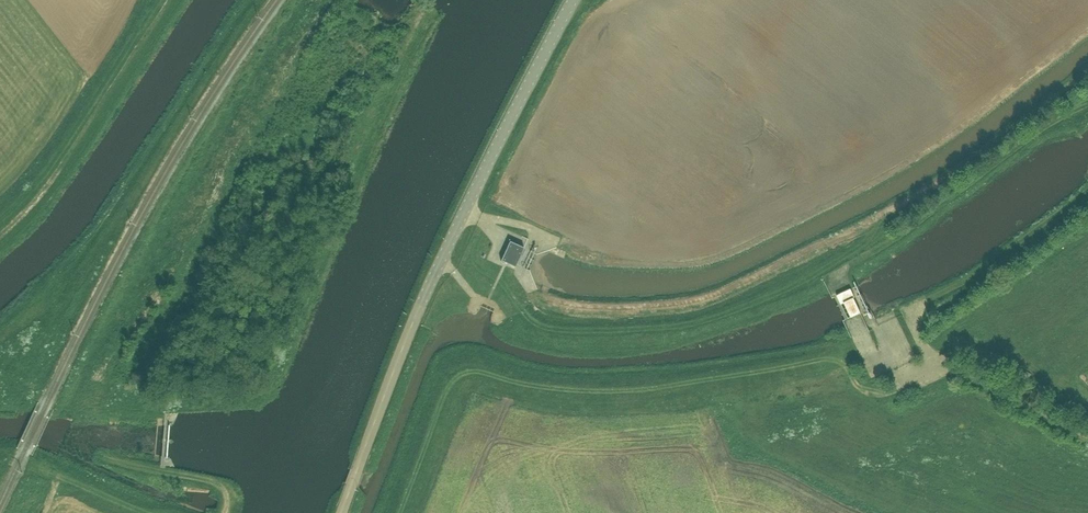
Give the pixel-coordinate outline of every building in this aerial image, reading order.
[(523,248),(509,241),(500,261),(514,268),(523,248)] [(848,284),(834,292),(854,324),(868,316),(848,284)]
